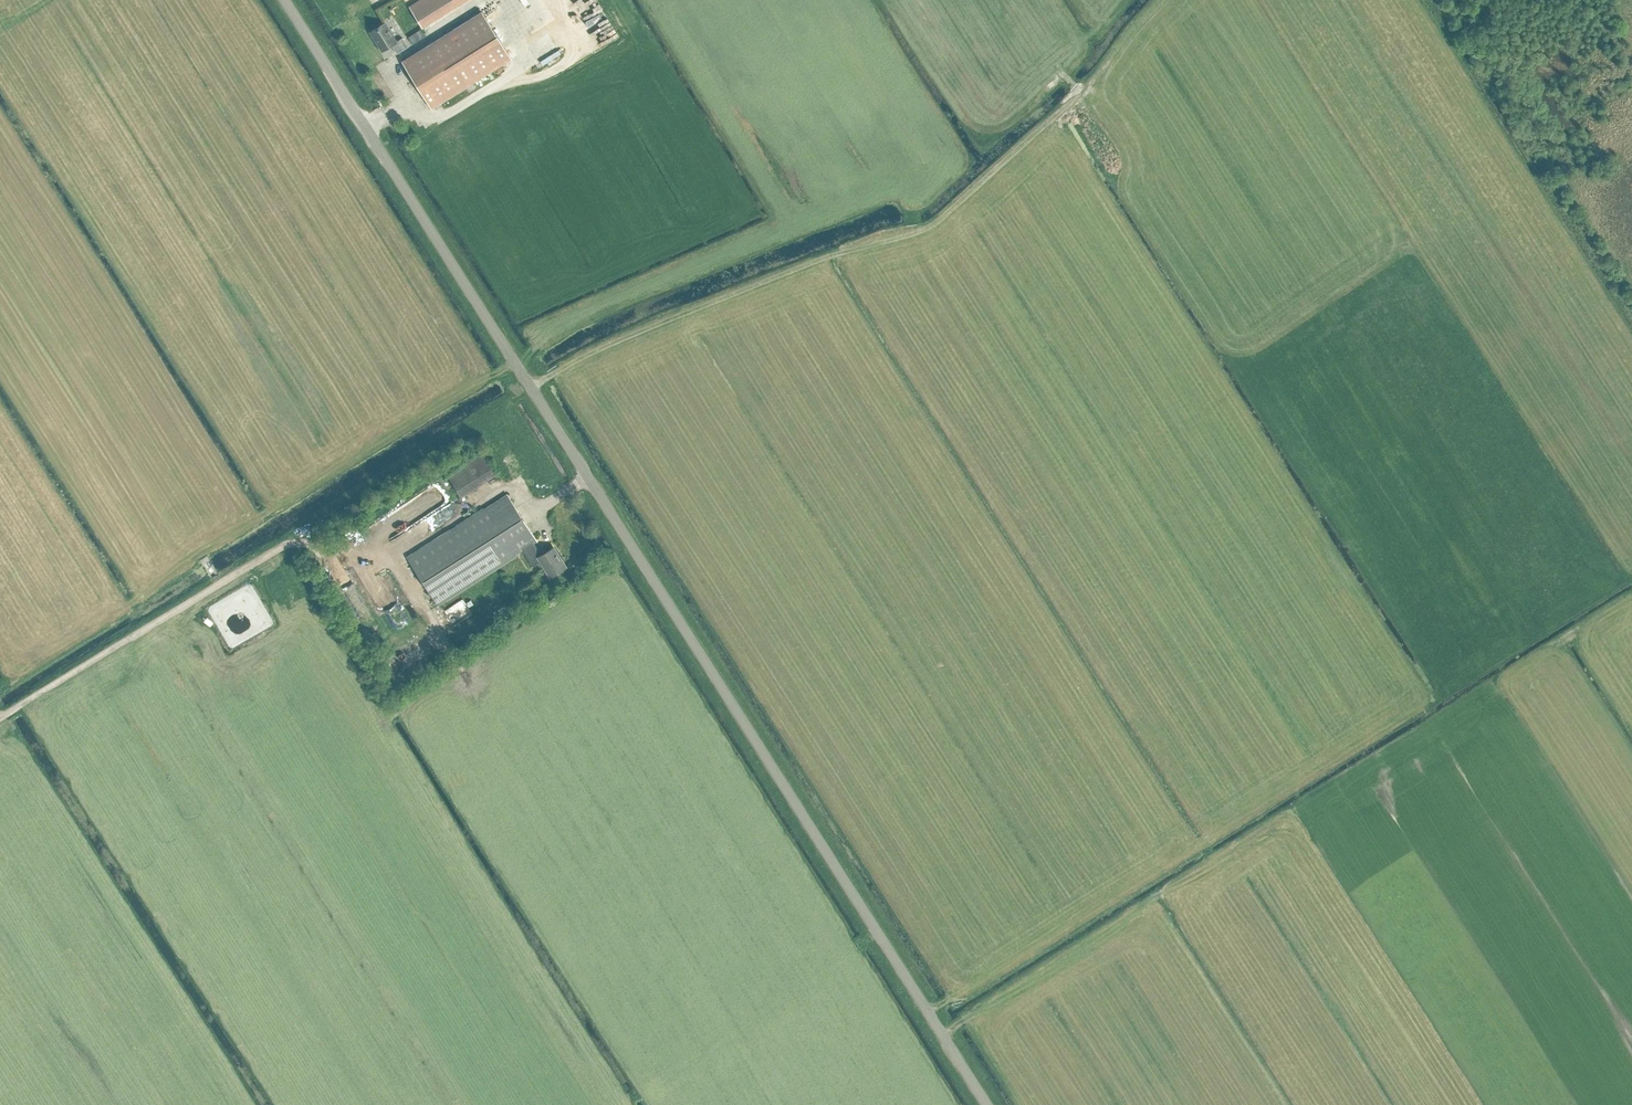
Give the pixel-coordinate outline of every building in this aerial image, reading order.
[(409,7),(422,26),(463,0),(420,0),(409,7)] [(482,11),(402,61),(431,108),(512,58),(482,11)] [(396,41),(384,22),(370,31),(382,50),(392,44),(397,53),(408,46),(402,37),(396,41)] [(412,44),(425,36),(421,29),(408,37),(412,44)] [(456,108),(466,101),(462,96),(452,103),(456,108)] [(462,497),(495,475),(481,453),(447,474),(462,497)] [(550,576),(566,566),(554,547),(541,554),(534,543),(537,541),(507,494),(408,557),(437,604),(523,550),(533,565),(540,561),(550,576)] [(396,625),(409,618),(389,580),(376,586),(396,625)] [(221,617),(234,642),(254,631),(251,625),(243,629),(239,620),(232,624),(226,614),(221,617)]
